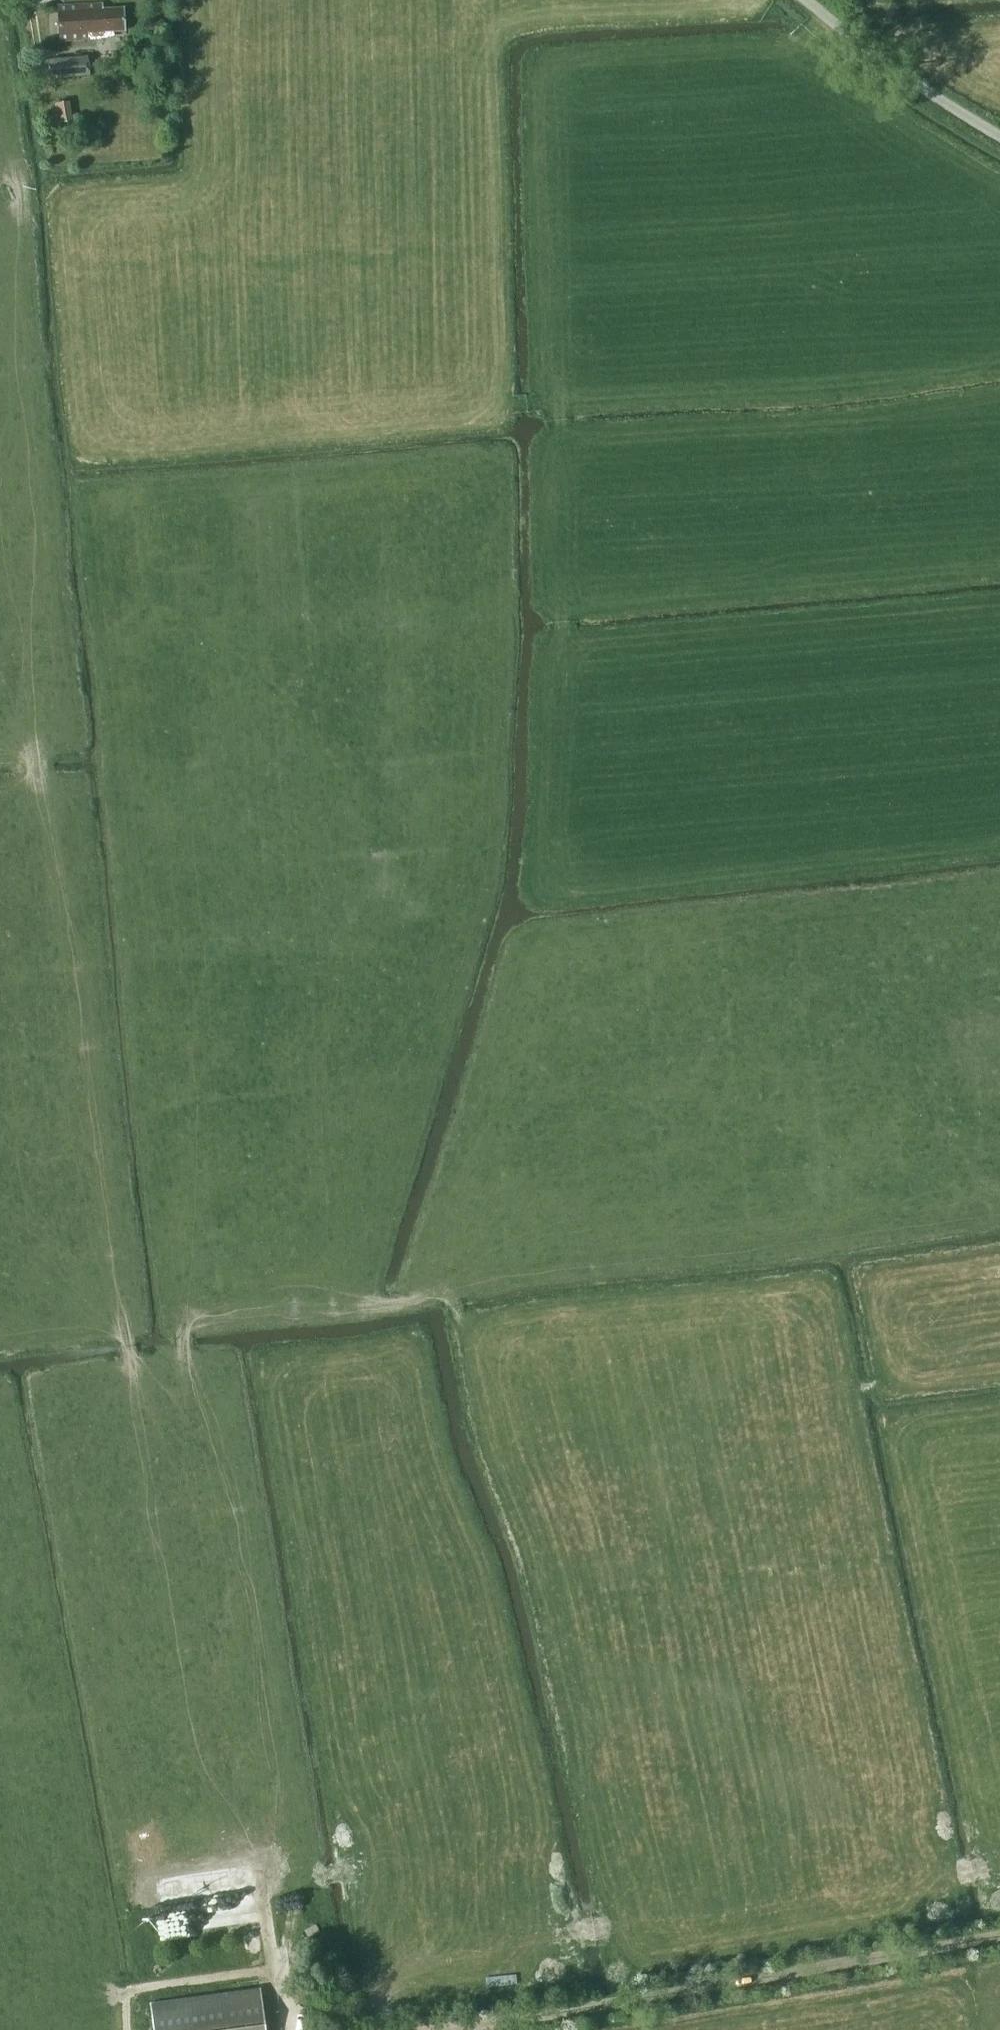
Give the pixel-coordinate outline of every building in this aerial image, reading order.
[(102,9),(102,3),(57,5),(59,39),(105,37),(104,31),(125,30),(124,8),(102,9)] [(90,77),(88,56),(50,58),(51,79),(90,77)] [(73,120),(70,100),(55,102),(58,123),(73,120)] [(260,1987),(151,2000),(155,2029),(265,2029),(260,1987)]
